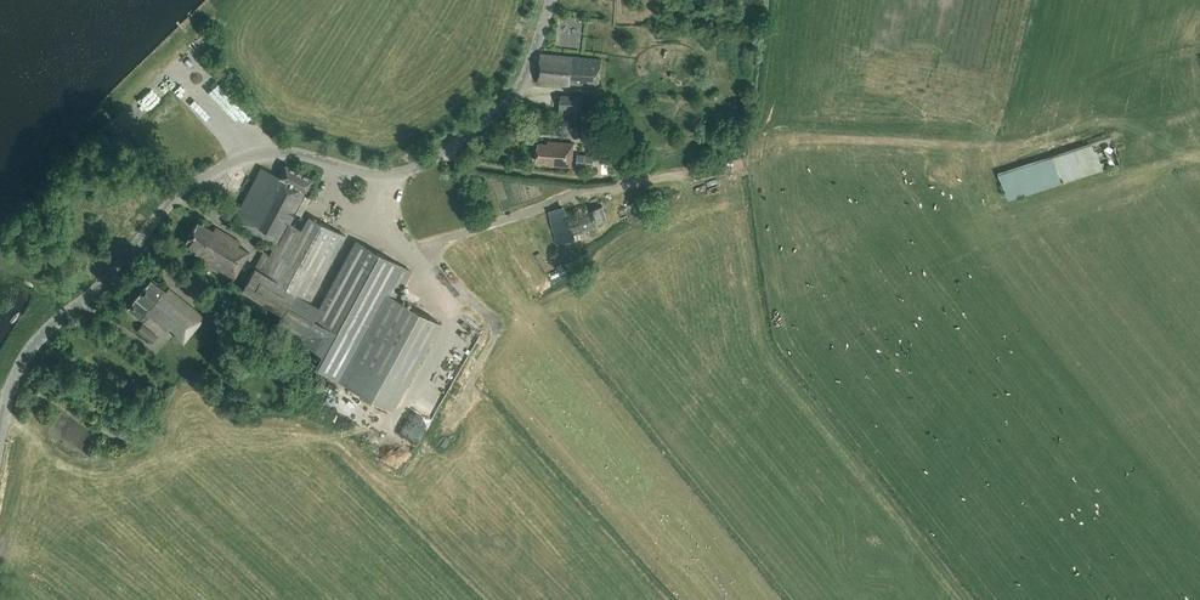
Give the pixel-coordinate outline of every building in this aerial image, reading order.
[(553,23),(578,29),(580,21),(555,15),(553,23)] [(180,46),(186,54),(202,41),(195,33),(180,46)] [(599,86),(602,59),(574,56),(541,53),(538,83),(599,86)] [(198,82),(207,76),(199,65),(190,71),(198,82)] [(1085,95),(1105,91),(1102,77),(1082,81),(1085,95)] [(565,111),(577,114),(580,105),(567,102),(565,111)] [(1072,125),(1088,116),(1085,110),(1069,120),(1072,125)] [(599,131),(599,153),(613,153),(613,131),(599,131)] [(1075,176),(1116,165),(1109,139),(994,171),(1001,196),(1075,176)] [(546,164),(572,166),(573,142),(552,141),(552,144),(538,142),(536,161),(546,161),(546,164)] [(261,167),(232,222),(260,238),(255,248),(262,253),(241,290),(282,314),(275,325),(322,352),(314,365),(393,407),(439,322),(397,298),(412,270),(355,240),(319,306),(310,301),(345,235),(308,215),(301,228),(289,222),(312,179),(285,164),(278,176),(261,167)] [(989,180),(984,186),(989,190),(986,193),(997,203),(1001,198),(996,193),(1000,189),(989,180)] [(601,231),(598,222),(607,219),(603,205),(594,208),(592,198),(563,207),(563,206),(548,211),(558,244),(570,240),(601,231)] [(197,221),(184,242),(196,250),(194,253),(202,257),(201,258),(224,272),(234,278),(249,252),(238,245),(240,241),(215,226),(213,230),(197,221)] [(150,279),(127,307),(144,321),(150,314),(168,329),(169,328),(174,333),(173,334),(177,337),(180,333),(187,339),(204,318),(168,288),(165,292),(150,279)] [(143,323),(136,330),(152,343),(158,336),(143,323)] [(52,374),(43,388),(51,393),(60,380),(52,374)] [(429,377),(408,413),(421,420),(442,385),(429,377)] [(326,396),(322,406),(337,411),(341,402),(326,396)] [(343,405),(351,414),(357,409),(348,400),(343,405)]
